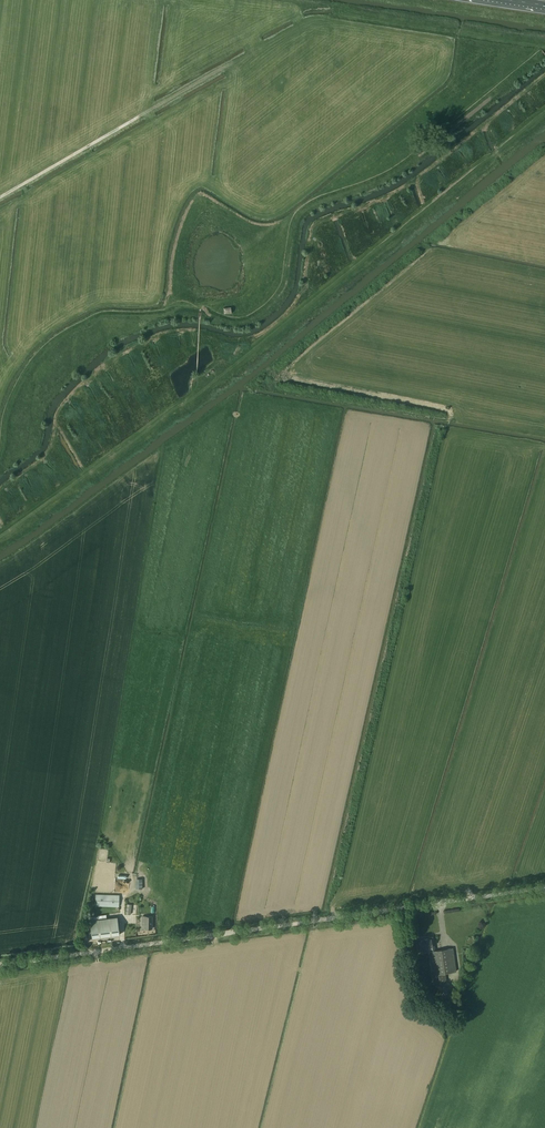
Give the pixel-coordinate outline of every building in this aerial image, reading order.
[(423,132),(425,137),(434,133),(432,128),(423,132)] [(120,895),(95,894),(95,906),(119,907),(120,895)] [(91,938),(120,933),(117,915),(89,920),(91,938)] [(142,921),(145,921),(145,928),(152,928),(152,916),(142,916),(142,921)] [(428,952),(430,952),(435,984),(446,982),(445,973),(456,971),(453,948),(435,951),(433,937),(427,938),(425,939),(424,936),(417,937),(418,943),(419,943),(420,948),(427,947),(428,952)]
